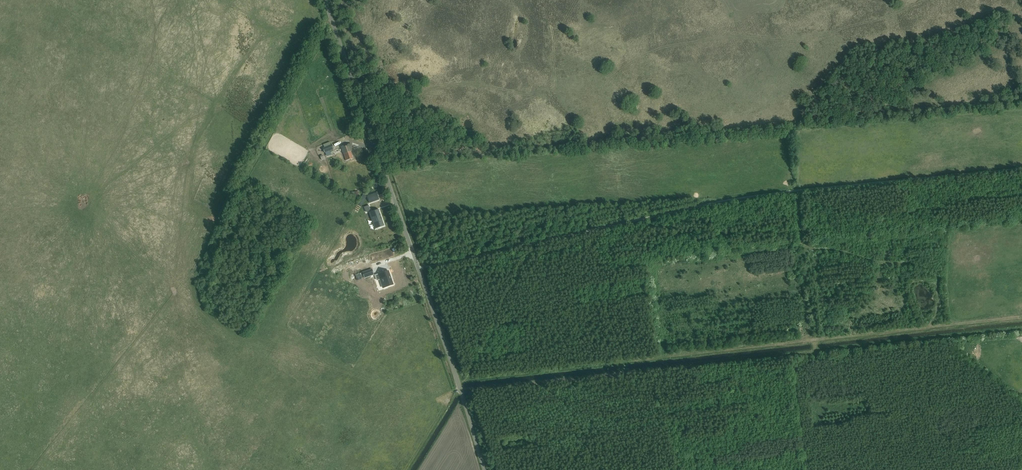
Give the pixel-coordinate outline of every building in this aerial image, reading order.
[(332,144),(323,148),(324,153),(325,153),(334,149),(332,144)] [(341,147),(343,152),(346,160),(353,158),(351,151),(353,151),(350,144),(341,147)] [(378,193),(368,197),(371,203),(380,200),(378,193)] [(379,209),(371,212),(377,228),(385,225),(379,209)] [(365,278),(374,275),(372,269),(363,272),(365,278)] [(384,287),(394,284),(389,270),(376,275),(378,280),(381,279),(384,287)]
